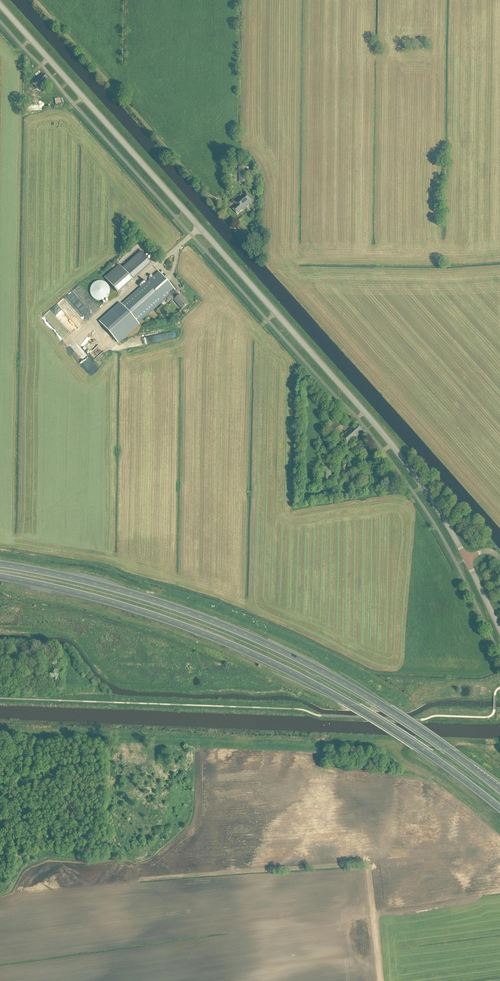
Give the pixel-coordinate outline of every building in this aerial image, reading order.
[(43,74),(43,75),(39,78),(38,77),(31,83),(37,89),(32,94),(41,105),(48,99),(38,89),(45,82),(47,79),(43,74)] [(140,252),(122,268),(132,280),(151,264),(140,252)] [(132,280),(122,268),(119,265),(104,279),(117,293),(132,280)] [(174,289),(158,272),(121,305),(120,304),(99,322),(118,343),(139,324),(138,323),(166,298),(169,302),(171,299),(172,301),(174,300),(182,309),(188,304),(180,295),(179,296),(173,290),(174,289)] [(100,282),(99,282),(98,282),(97,282),(96,282),(95,283),(94,283),(94,284),(93,284),(93,285),(92,285),(92,286),(91,286),(91,287),(90,288),(90,289),(90,290),(90,291),(90,292),(90,293),(90,294),(90,295),(91,295),(91,296),(91,297),(92,297),(92,298),(93,299),(94,299),(94,300),(95,300),(96,301),(97,301),(98,301),(99,301),(100,301),(101,301),(102,301),(103,301),(104,300),(105,300),(106,299),(107,299),(107,298),(108,297),(108,296),(109,296),(109,295),(109,294),(110,293),(110,292),(110,291),(110,290),(109,289),(109,288),(109,287),(108,287),(108,286),(108,285),(107,285),(107,284),(106,284),(106,283),(105,283),(104,283),(104,282),(103,282),(102,282),(101,282),(100,282)] [(64,298),(44,315),(49,321),(56,315),(66,326),(72,321),(63,311),(64,310),(68,314),(74,309),(64,298)] [(134,357),(154,353),(152,346),(132,351),(132,353),(133,353),(134,357)] [(338,420),(331,426),(338,434),(345,427),(338,420)] [(364,431),(362,430),(357,425),(354,428),(353,427),(341,438),(349,446),(358,437),(358,436),(364,431)]
